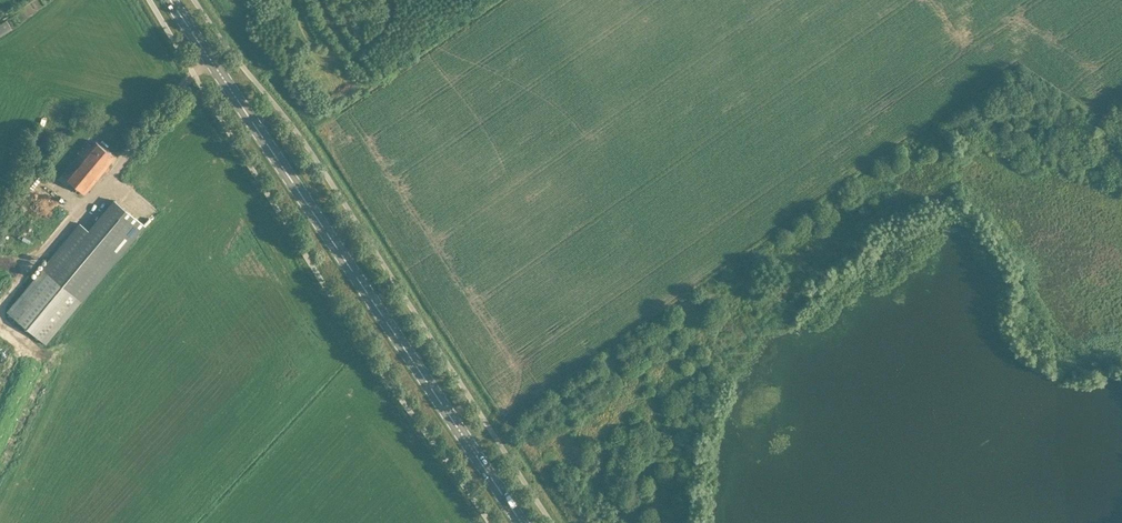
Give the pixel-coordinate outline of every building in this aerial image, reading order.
[(105,170),(107,171),(110,168),(109,167),(112,163),(110,162),(115,156),(96,141),(92,146),(88,143),(58,178),(67,185),(71,180),(86,193),(105,170)] [(6,311),(44,342),(118,255),(119,257),(145,226),(115,200),(89,231),(80,223),(6,311)] [(25,218),(30,224),(39,216),(34,210),(25,218)]
